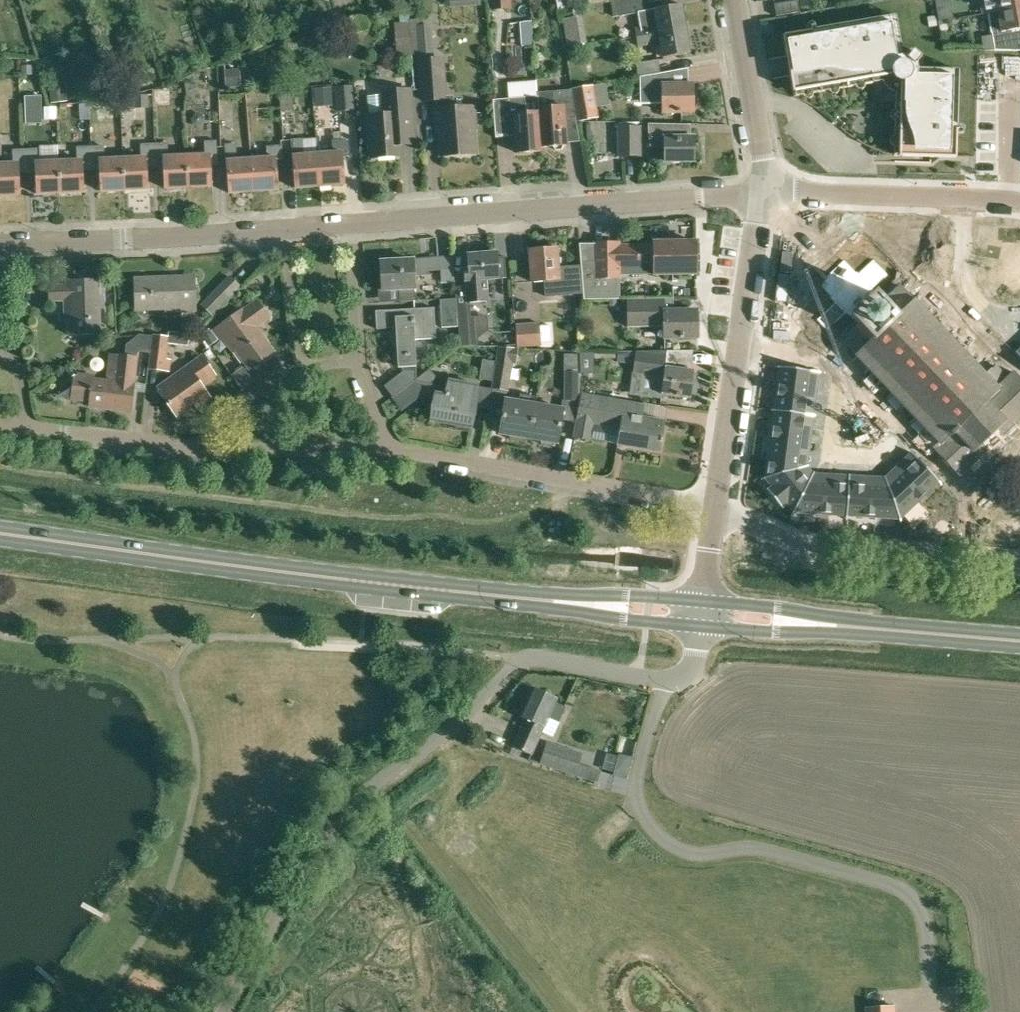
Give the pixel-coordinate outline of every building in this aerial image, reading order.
[(450,8),(481,6),(481,0),(449,0),(450,8)] [(494,9),(512,8),(512,0),(493,0),(494,9)] [(558,10),(592,4),(591,0),(556,0),(558,10)] [(646,8),(644,0),(620,0),(616,1),(618,16),(643,12),(646,8)] [(985,13),(1019,7),(1019,0),(982,0),(985,13)] [(800,13),(799,10),(798,1),(774,5),(776,17),(800,13)] [(635,37),(685,28),(681,5),(650,10),(645,16),(647,26),(634,29),(635,37)] [(985,13),(985,14),(988,13),(994,50),(1018,50),(1015,30),(1019,29),(1019,7),(985,13)] [(887,89),(917,54),(914,51),(908,57),(902,57),(895,17),(867,22),(878,83),(882,82),(883,84),(884,86),(885,87),(887,89)] [(410,20),(413,55),(433,53),(432,24),(421,25),(420,19),(410,20)] [(878,83),(867,22),(839,27),(850,88),(878,83)] [(839,27),(811,32),(822,93),(850,88),(839,27)] [(690,53),(685,28),(635,37),(637,46),(660,42),(663,58),(690,53)] [(822,93),(811,32),(783,37),(794,98),(822,93)] [(917,54),(887,89),(888,90),(892,92),(893,93),(895,93),(895,98),(957,99),(958,70),(917,70),(916,64),(921,58),(917,54)] [(438,99),(439,109),(437,110),(438,128),(440,128),(442,156),(476,154),(474,126),(476,124),(475,107),(454,108),(453,97),(446,98),(443,59),(421,60),(424,101),(438,99)] [(639,77),(640,77),(661,73),(659,60),(636,63),(639,77)] [(226,88),(241,87),(240,69),(225,70),(226,88)] [(661,73),(640,77),(640,85),(639,85),(639,99),(662,99),(662,113),(693,113),(693,84),(666,85),(666,72),(661,73)] [(515,81),(515,97),(544,97),(544,81),(515,81)] [(49,85),(51,103),(67,101),(65,83),(49,85)] [(599,117),(593,85),(573,89),(577,121),(599,117)] [(402,156),(401,146),(415,145),(414,125),(411,90),(384,92),(386,115),(369,116),(371,139),(369,150),(372,151),(372,158),(402,156)] [(552,108),(540,109),(543,148),(555,147),(557,151),(563,150),(565,146),(563,119),(575,118),(573,90),(554,92),(554,100),(552,100),(552,108)] [(337,121),(355,119),(353,94),(335,97),(337,121)] [(42,95),(26,96),(26,123),(42,122),(42,95)] [(135,109),(153,108),(153,95),(135,95),(135,98),(135,109)] [(540,109),(540,97),(507,100),(509,131),(516,130),(518,154),(543,152),(543,148),(540,109)] [(957,99),(895,98),(895,127),(956,129),(957,99)] [(289,122),(302,122),(302,101),(289,101),(289,122)] [(58,106),(59,117),(80,116),(79,105),(58,105),(58,106)] [(125,118),(124,108),(98,110),(98,120),(125,118)] [(649,123),(648,132),(648,147),(664,147),(664,162),(694,161),(693,137),(665,138),(665,132),(664,123),(649,123)] [(956,129),(895,127),(894,156),(956,158),(956,129)] [(642,157),(641,140),(641,128),(621,128),(621,157),(642,157)] [(320,186),(317,154),(302,155),(301,140),(291,140),(295,188),(320,186)] [(205,154),(187,155),(189,187),(213,185),(212,160),(217,160),(216,141),(205,141),(205,154)] [(317,154),(320,186),(345,184),(343,155),(349,154),(349,142),(333,143),(334,153),(317,154)] [(189,187),(187,155),(168,156),(167,143),(156,144),(157,163),(164,162),(165,188),(189,187)] [(142,157),(123,158),(124,190),(148,189),(147,163),(153,163),(153,144),(142,144),(142,157)] [(254,192),(252,161),(236,162),(234,144),(225,145),(229,194),(254,192)] [(79,160),(59,161),(60,192),(84,191),(83,166),(89,166),(88,146),(78,147),(79,160)] [(124,190),(123,158),(104,159),(104,146),(93,146),(93,166),(99,166),(100,190),(124,190)] [(252,161),(254,192),(280,190),(278,161),(283,161),(282,147),(267,148),(268,160),(252,161)] [(60,192),(59,161),(40,162),(39,149),(28,149),(29,169),(35,168),(36,193),(60,192)] [(0,164),(0,195),(21,194),(20,169),(25,169),(24,150),(13,150),(14,164),(0,164)] [(581,300),(621,300),(620,267),(656,267),(656,276),(697,275),(697,243),(656,244),(656,248),(620,248),(620,244),(596,245),(596,263),(580,264),(581,300)] [(546,297),(572,295),(569,267),(560,268),(558,248),(531,251),(533,282),(545,281),(546,297)] [(486,279),(499,278),(497,252),(468,255),(469,270),(465,270),(468,302),(488,301),(486,279)] [(453,255),(426,258),(415,259),(415,260),(382,262),(383,290),(400,289),(401,302),(417,301),(416,276),(427,275),(427,271),(440,270),(441,283),(454,282),(453,255)] [(817,323),(828,335),(849,315),(850,316),(859,325),(853,330),(851,327),(849,329),(851,331),(848,333),(846,331),(845,332),(847,335),(840,341),(854,356),(851,359),(853,361),(854,360),(863,370),(862,371),(864,373),(868,370),(878,380),(875,384),(876,385),(880,381),(891,393),(887,397),(888,398),(892,394),(893,396),(874,414),(884,423),(898,408),(900,409),(903,406),(914,417),(910,421),(911,422),(915,418),(926,430),(920,436),(921,437),(917,440),(929,453),(933,449),(940,456),(959,477),(978,458),(981,460),(982,459),(980,457),(989,448),(991,451),(993,449),(990,447),(998,439),(1001,442),(1002,440),(1000,438),(1008,429),(1011,432),(1012,430),(1010,428),(1016,422),(1019,424),(1019,423),(1018,420),(1019,418),(1019,378),(1013,370),(1006,376),(994,363),(990,368),(989,367),(983,373),(974,363),(978,358),(977,357),(972,362),(962,351),(967,346),(965,345),(960,349),(949,338),(954,334),(953,332),(948,337),(938,326),(943,322),(941,320),(936,325),(926,315),(931,310),(930,308),(928,310),(918,299),(919,298),(917,296),(912,300),(899,286),(895,290),(893,288),(891,290),(893,291),(889,295),(887,293),(885,295),(887,297),(882,301),(874,293),(874,292),(888,278),(873,262),(857,277),(844,263),(823,283),(822,292),(833,304),(834,307),(817,323)] [(212,316),(220,308),(241,286),(230,275),(208,296),(200,305),(212,316)] [(165,310),(196,309),(195,278),(166,279),(166,277),(135,278),(136,309),(165,308),(165,310)] [(72,334),(99,333),(97,280),(64,282),(64,286),(49,286),(49,301),(71,300),(72,334)] [(459,326),(458,318),(456,299),(440,300),(441,327),(459,326)] [(697,310),(653,310),(653,299),(628,299),(628,328),(664,327),(664,339),(697,338),(697,310)] [(255,327),(269,317),(258,301),(244,311),(243,309),(214,330),(220,338),(223,336),(233,350),(236,349),(249,368),(273,351),(255,327)] [(416,340),(437,339),(435,309),(376,311),(377,329),(397,328),(399,368),(417,367),(416,340)] [(459,326),(459,335),(460,341),(479,339),(477,316),(458,318),(459,326)] [(552,322),(540,323),(540,322),(516,324),(517,347),(542,346),(542,345),(554,344),(552,322)] [(152,336),(150,353),(148,369),(170,372),(172,359),(167,359),(169,343),(188,345),(190,334),(168,331),(168,336),(152,334),(152,336)] [(150,353),(152,336),(139,335),(127,344),(125,356),(119,355),(118,367),(109,366),(107,381),(94,379),(95,375),(78,374),(74,377),(70,401),(90,403),(89,406),(130,411),(137,357),(136,357),(137,353),(139,351),(150,353)] [(496,359),(491,388),(508,391),(513,362),(516,362),(518,348),(514,347),(513,350),(498,347),(496,359)] [(618,351),(617,362),(634,364),(632,373),(642,374),(652,376),(649,393),(652,396),(661,397),(661,398),(662,398),(662,394),(691,398),(691,395),(696,396),(698,384),(693,383),(695,372),(665,367),(667,351),(638,352),(637,352),(618,351)] [(197,380),(211,369),(202,356),(160,386),(163,389),(159,392),(176,415),(194,401),(197,405),(209,396),(197,380)] [(774,410),(774,411),(797,414),(813,416),(813,415),(815,403),(819,373),(820,373),(820,372),(775,366),(775,367),(779,368),(774,410)] [(417,379),(414,382),(416,383),(394,399),(402,409),(417,398),(435,402),(431,422),(471,430),(479,386),(450,380),(448,389),(430,385),(438,379),(430,369),(417,379)] [(417,379),(417,372),(404,372),(385,387),(393,397),(414,382),(417,379)] [(564,400),(579,400),(580,372),(564,372),(564,400)] [(589,420),(606,423),(622,426),(618,444),(660,451),(665,421),(641,416),(643,404),(583,393),(575,435),(586,437),(589,420)] [(505,399),(499,433),(513,435),(513,440),(525,442),(526,438),(528,438),(534,404),(535,397),(519,394),(518,402),(505,399)] [(534,404),(528,438),(542,440),(542,444),(554,446),(555,442),(557,443),(563,409),(534,404)] [(773,411),(767,463),(789,457),(790,458),(803,454),(808,452),(812,428),(813,416),(797,414),(774,411),(773,411)] [(885,477),(885,478),(900,519),(938,483),(941,485),(942,484),(911,452),(910,453),(902,462),(885,477)] [(765,477),(761,479),(761,480),(765,479),(772,487),(768,490),(767,489),(766,489),(782,509),(783,508),(783,507),(786,504),(793,512),(793,513),(813,474),(813,473),(807,467),(808,466),(808,465),(807,465),(803,454),(790,458),(789,457),(767,463),(765,477)] [(813,474),(793,513),(794,513),(846,516),(848,492),(849,476),(836,475),(814,474),(813,474)] [(848,492),(846,516),(847,516),(899,519),(900,519),(885,478),(884,478),(861,477),(849,476),(848,492)] [(531,755),(545,727),(549,717),(558,721),(565,707),(556,703),(557,699),(533,688),(520,716),(525,718),(512,747),(531,755)] [(601,772),(579,764),(583,752),(547,742),(540,764),(598,782),(601,772)]
